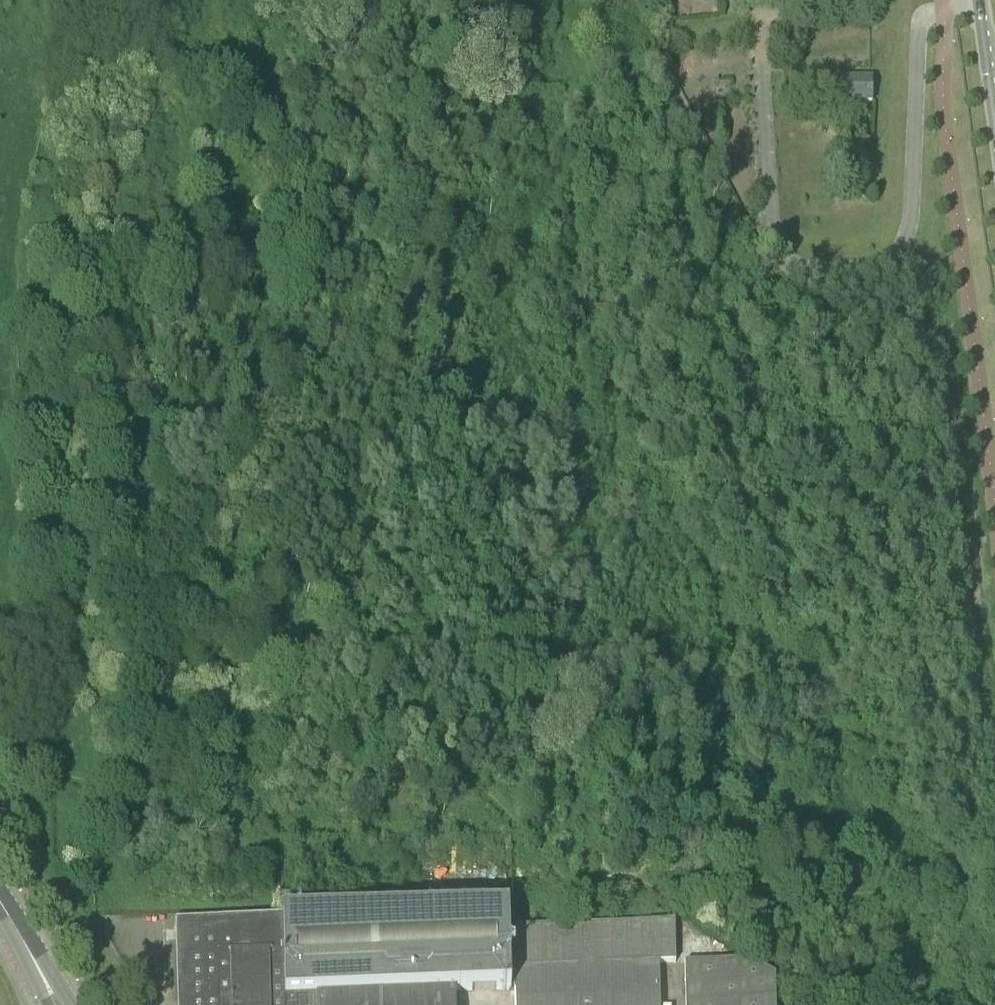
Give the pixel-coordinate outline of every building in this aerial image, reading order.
[(838,102),(872,102),(872,80),(824,80),(824,102),(838,102)] [(284,995),(456,991),(511,990),(508,908),(283,915),(283,916),(282,916),(284,995)] [(284,995),(282,916),(176,920),(178,1004),(284,1004),(284,995)] [(775,978),(744,961),(733,961),(733,954),(685,922),(668,923),(670,963),(684,963),(685,1004),(776,1004),(775,978)] [(659,964),(670,963),(668,923),(619,924),(621,1004),(660,1004),(659,964)] [(619,924),(581,925),(583,1004),(621,1004),(619,924)] [(581,925),(513,927),(515,1004),(583,1004),(581,925)] [(456,991),(284,995),(284,1004),(456,1004),(456,991)]
